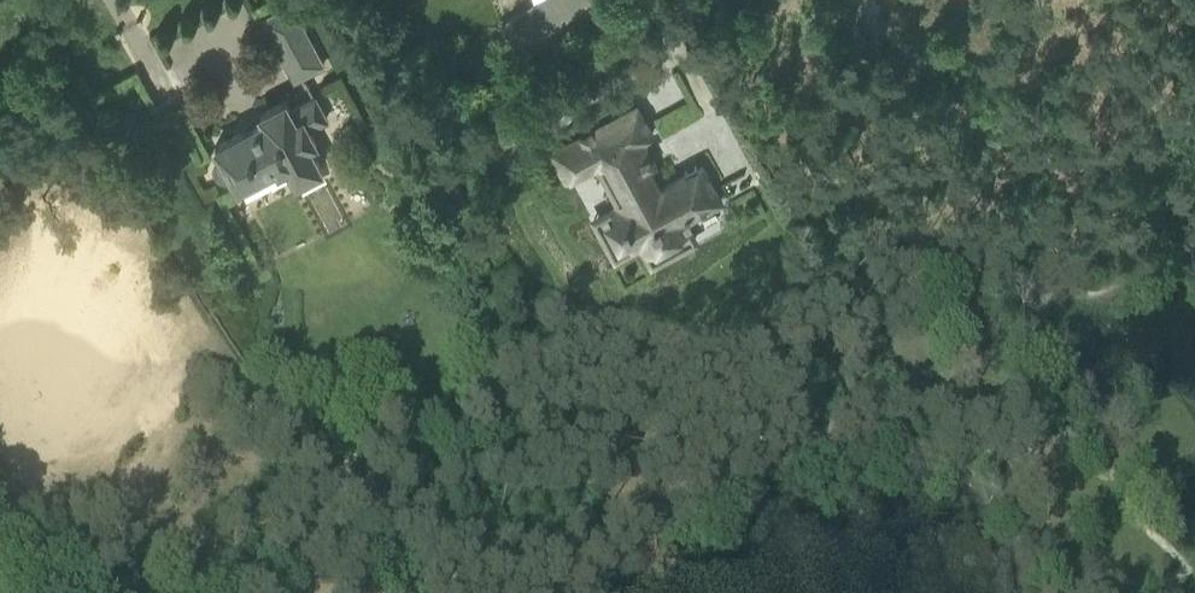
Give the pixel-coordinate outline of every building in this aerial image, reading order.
[(604,0),(541,0),(501,26),(522,59),(611,11),(604,0)] [(281,53),(309,38),(291,4),(263,19),(281,53)] [(309,128),(327,118),(315,96),(290,110),(285,100),(260,114),(265,123),(262,125),(261,124),(249,131),(250,131),(246,133),(245,130),(215,146),(220,155),(215,160),(213,166),(215,173),(219,177),(226,179),(232,178),(237,187),(267,171),(265,169),(276,162),(279,167),(287,163),(296,181),(321,168),(309,144),(315,140),(309,128)] [(638,106),(551,153),(552,155),(553,154),(566,178),(565,179),(566,181),(571,178),(614,258),(641,243),(652,263),(695,240),(684,220),(721,200),(720,198),(719,199),(703,169),(704,168),(703,166),(666,187),(641,140),(652,134),(651,132),(638,108),(639,108),(638,106)]
